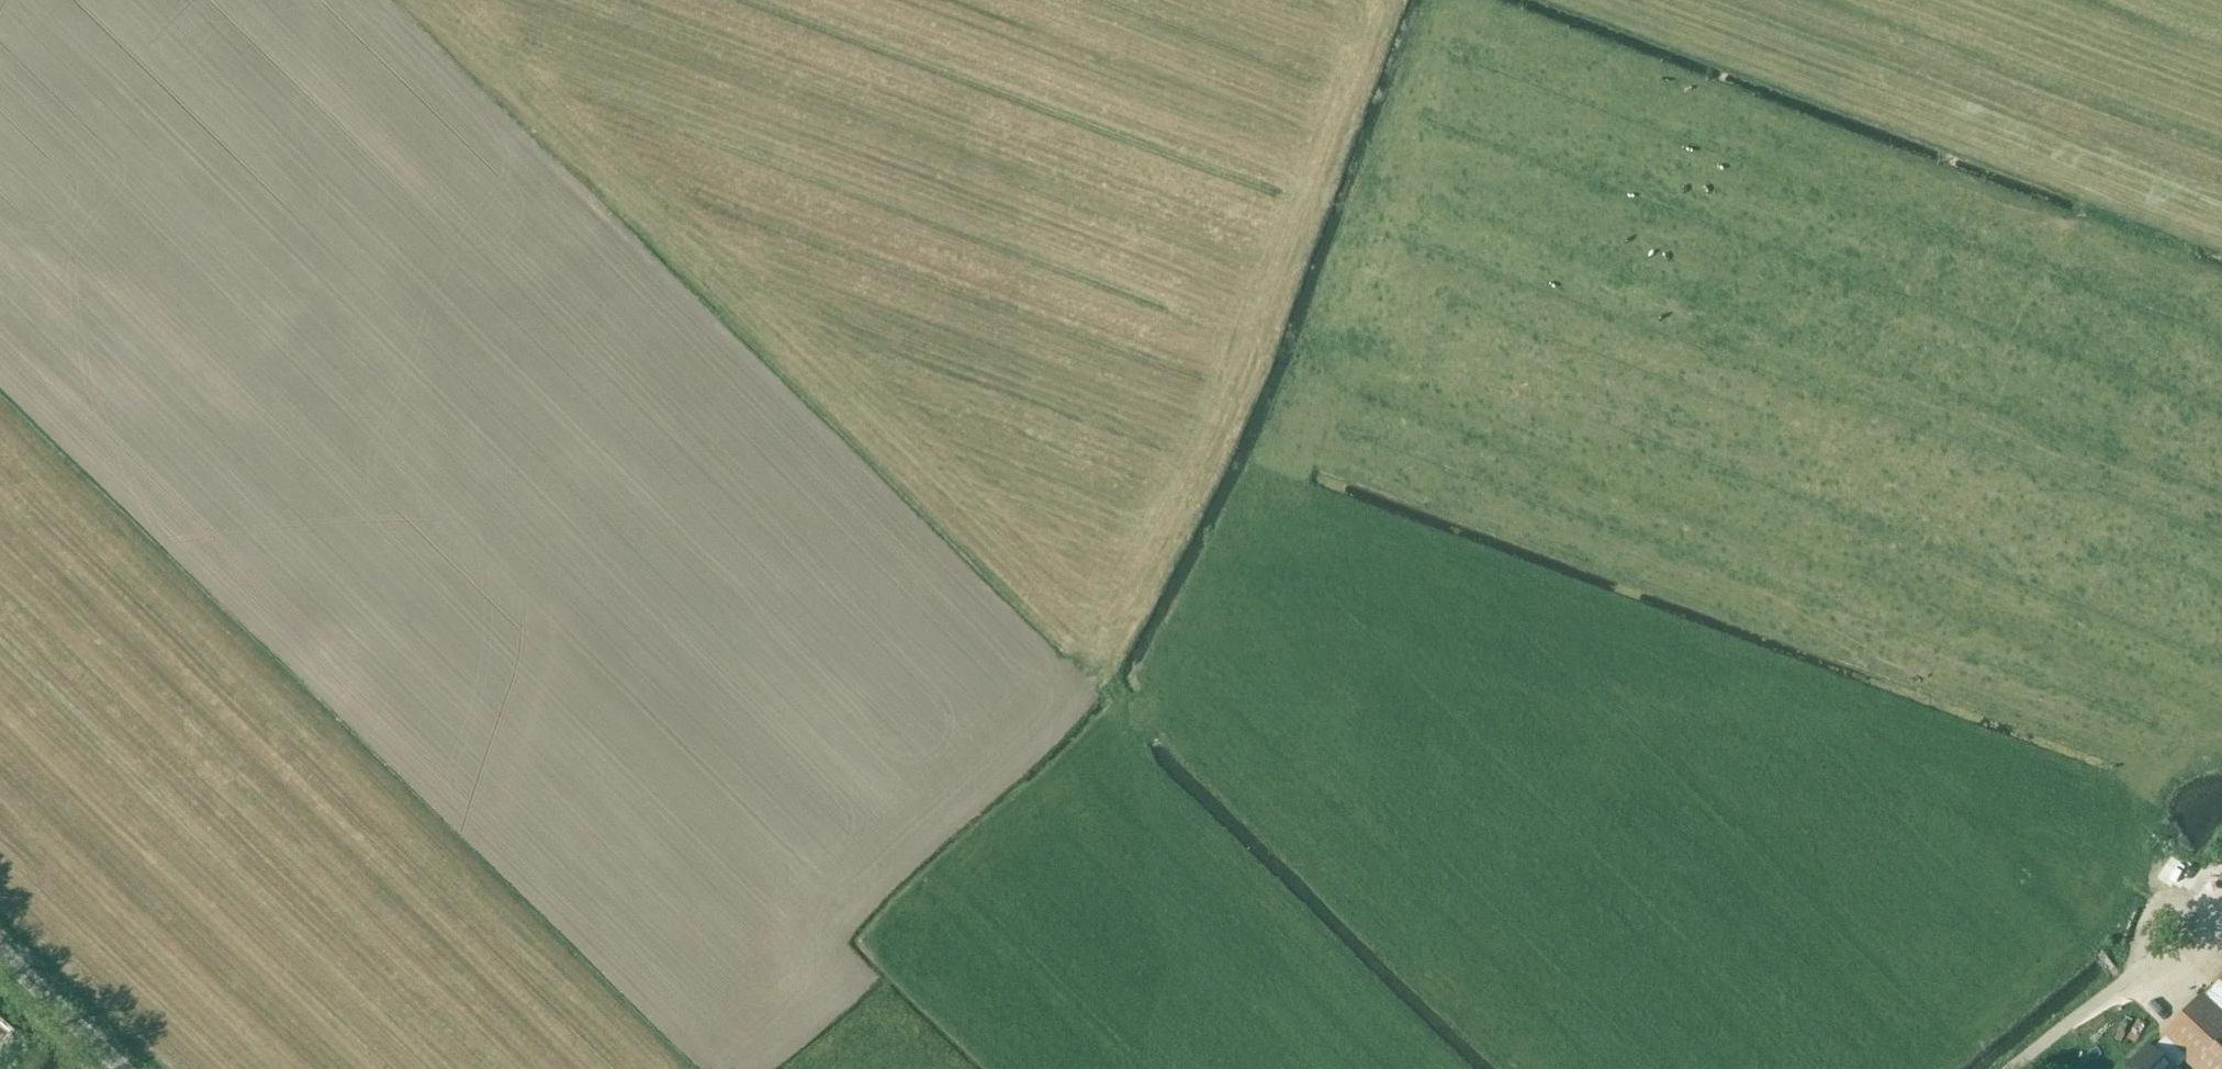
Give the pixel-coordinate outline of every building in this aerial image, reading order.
[(2213,982),(2215,984),(2206,994),(2204,992),(2161,1037),(2163,1039),(2153,1049),(2147,1044),(2127,1065),(2130,1068),(2176,1068),(2185,1060),(2195,1068),(2221,1068),(2221,973),(2213,982)]
